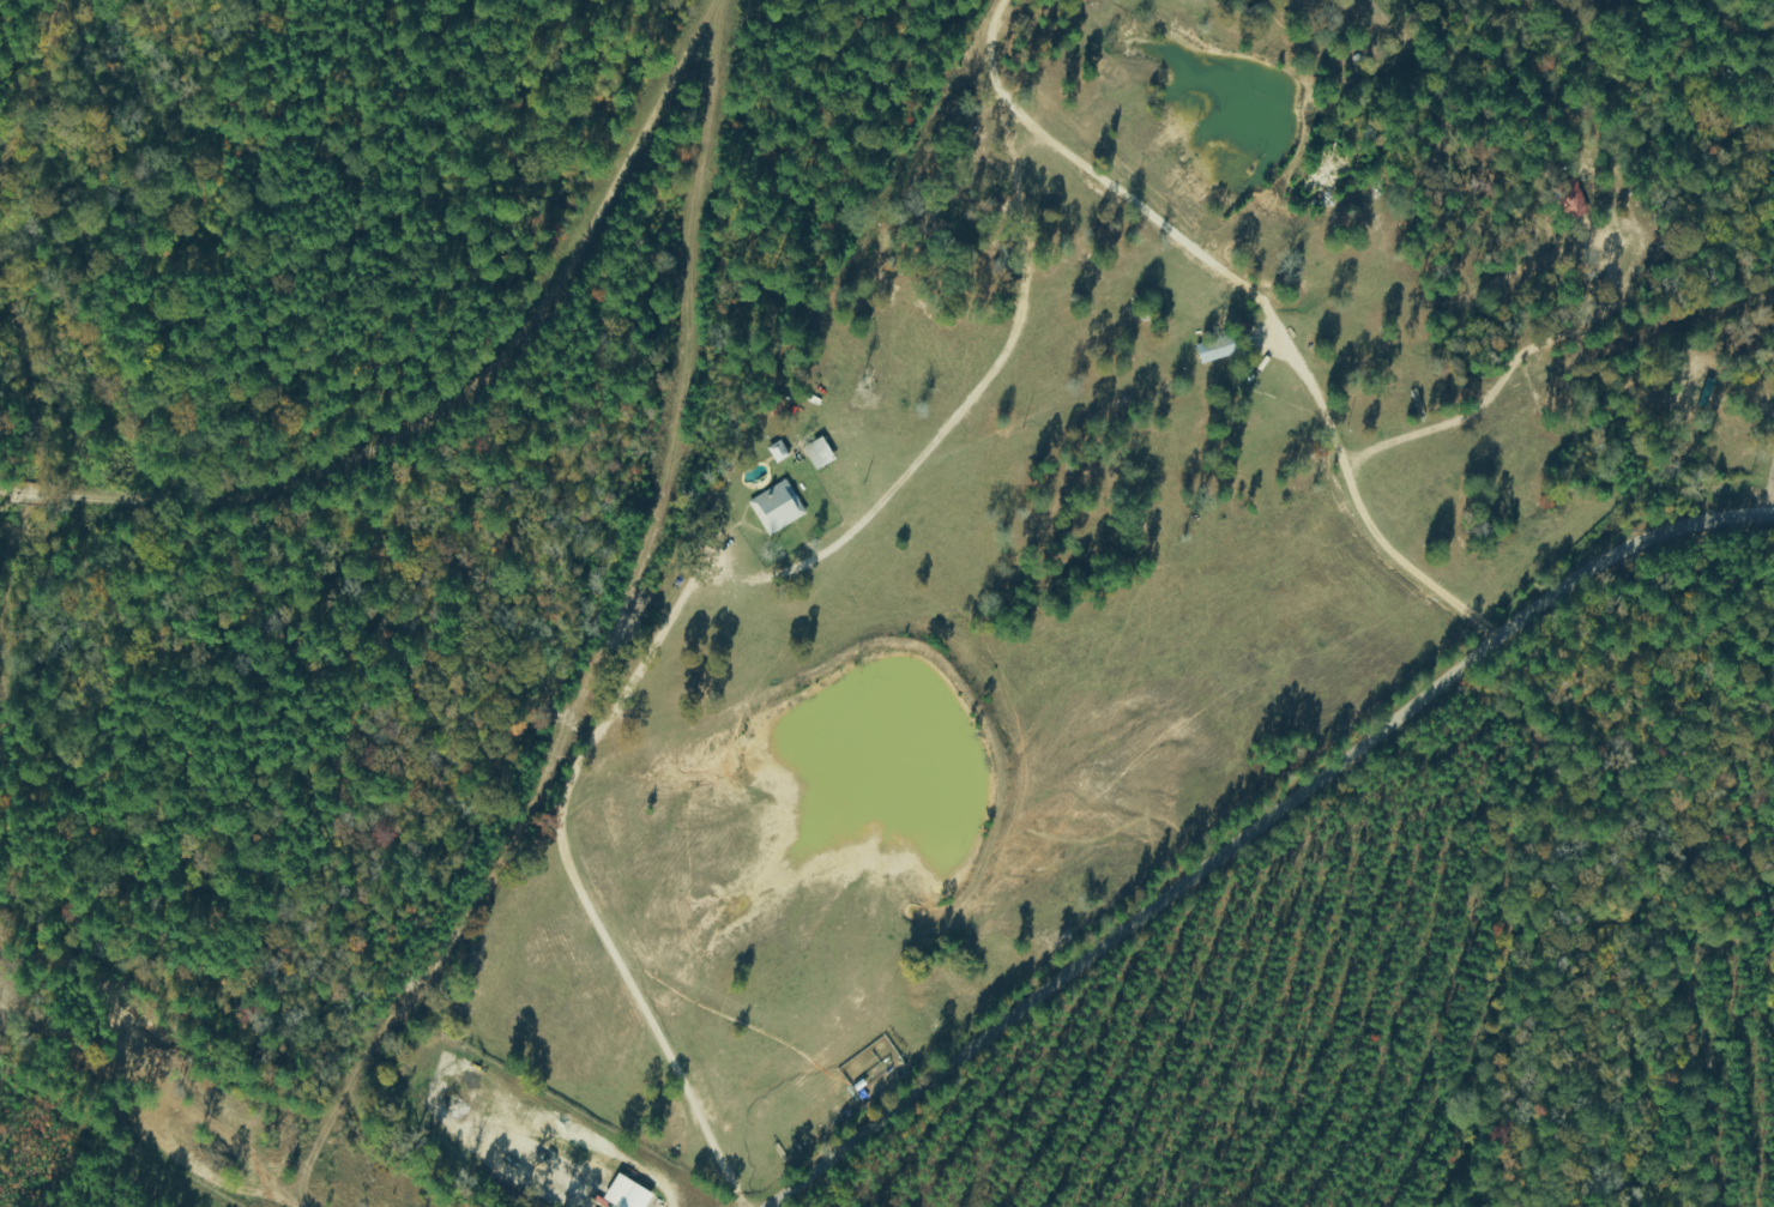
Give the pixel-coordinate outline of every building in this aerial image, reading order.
[(802,451),(815,473),(834,462),(821,440),(802,451)] [(806,517),(785,482),(748,504),(768,539),(806,517)] [(651,1187),(609,1187),(609,1206),(651,1206),(651,1187)]
